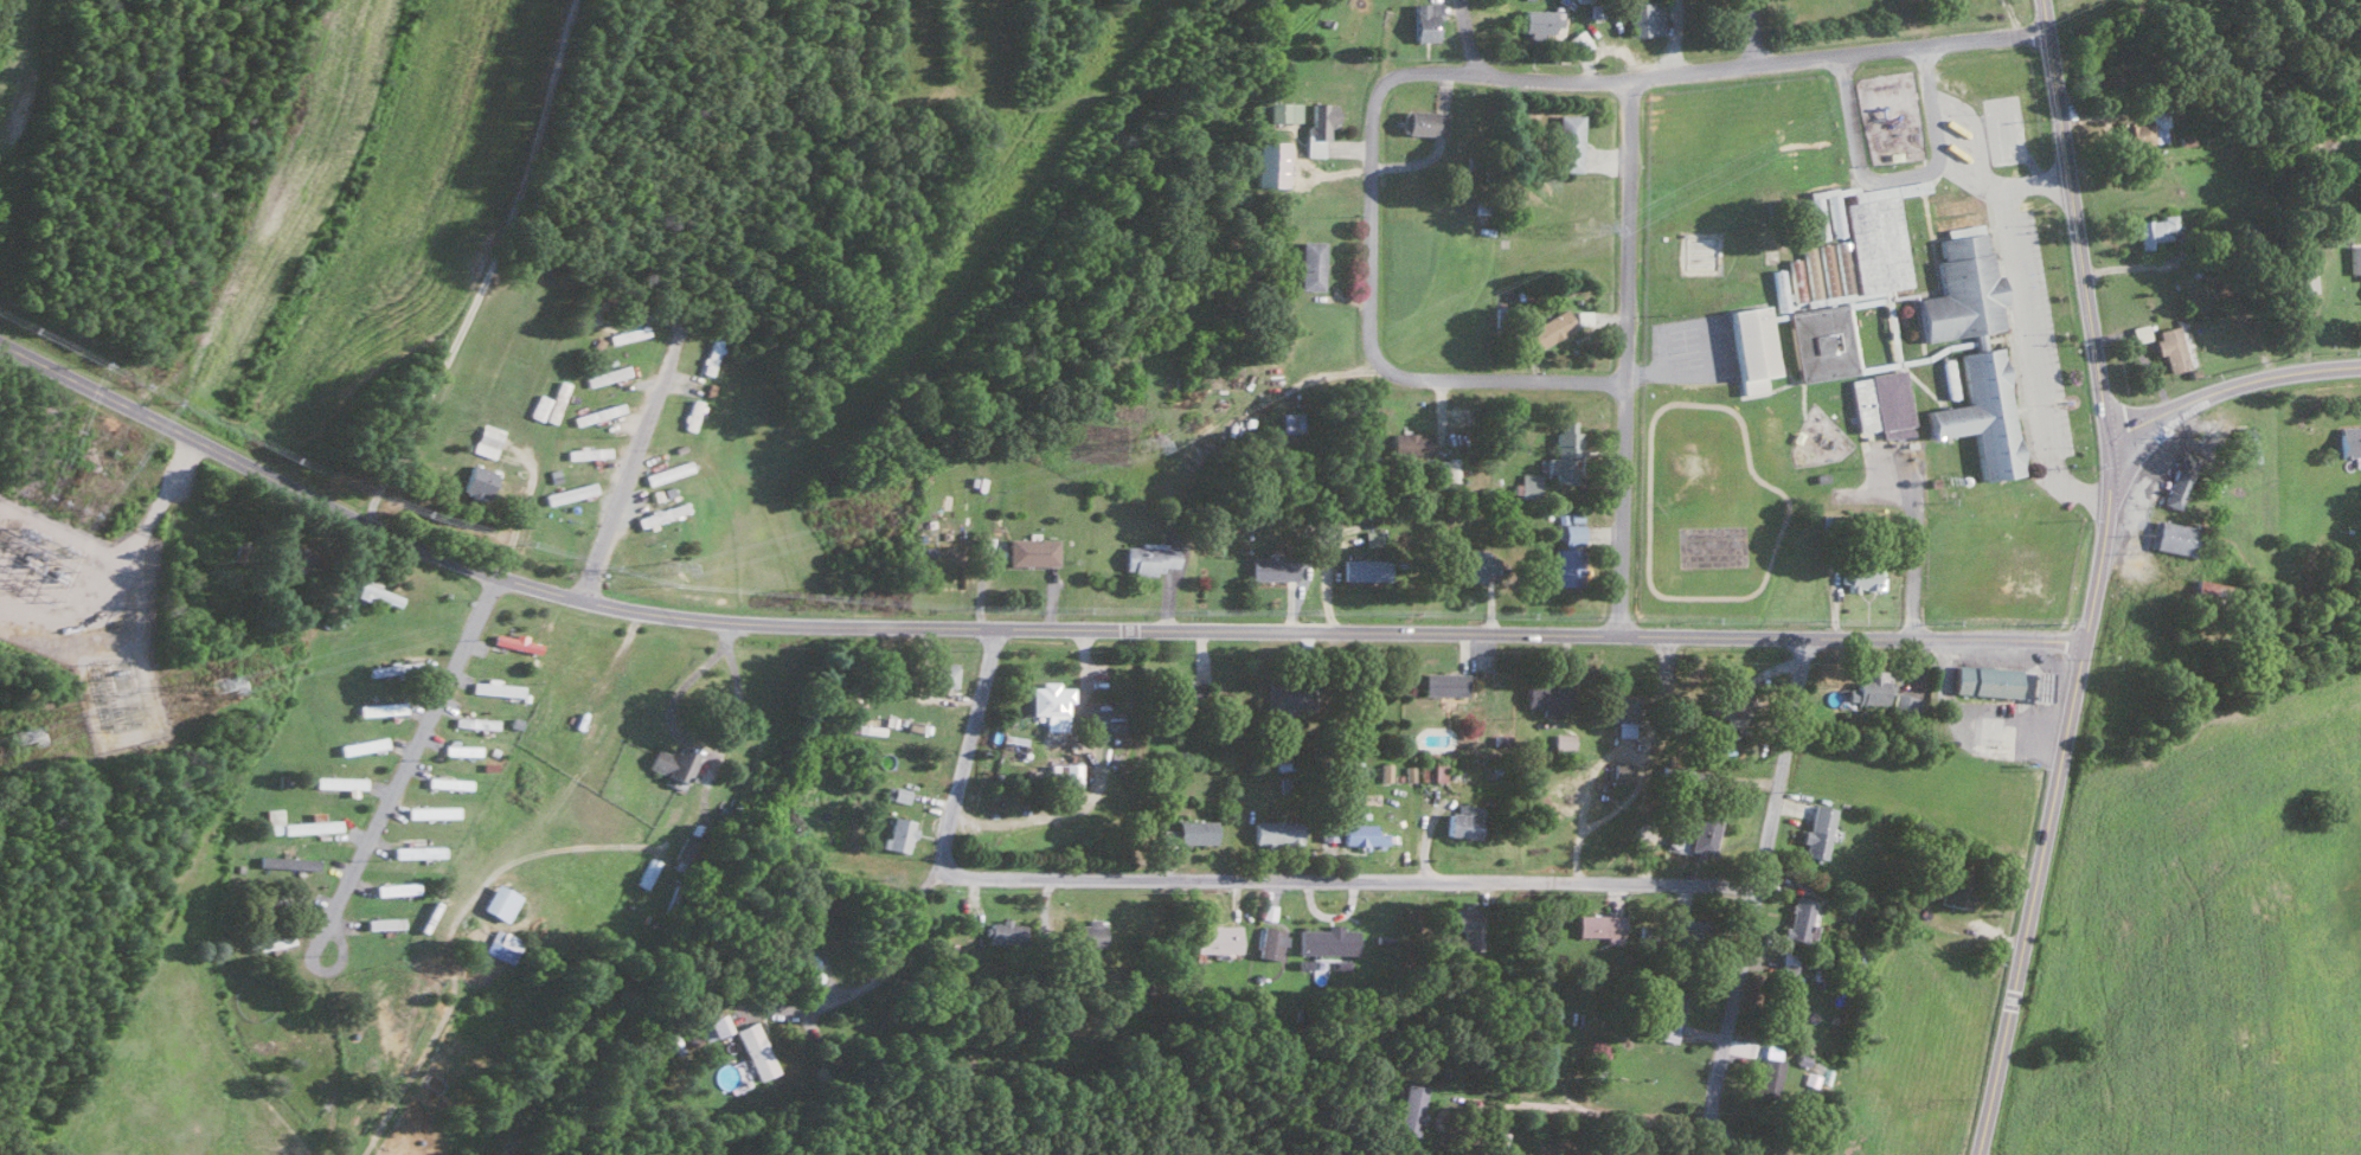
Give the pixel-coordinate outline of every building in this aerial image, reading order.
[(1629,2),(1629,35),(1661,34),(1660,1),(1629,2)] [(1440,3),(1412,3),(1413,41),(1435,41),(1435,13),(1440,13),(1440,3)] [(1522,11),(1521,32),(1560,33),(1561,12),(1522,11)] [(2105,61),(2118,61),(2119,39),(2105,38),(2105,61)] [(1267,121),(1299,121),(1299,102),(1268,101),(1267,121)] [(1335,127),(1335,103),(1307,102),(1306,156),(1322,156),(1323,138),(1327,138),(1328,127),(1335,127)] [(1401,110),(1400,134),(1445,135),(1445,111),(1401,110)] [(2164,141),(2162,127),(2166,126),(2164,110),(2148,112),(2149,121),(2122,125),(2124,146),(2164,141)] [(1581,114),(1557,114),(1556,171),(1579,171),(1581,114)] [(2179,145),(2192,144),(2191,133),(2178,135),(2179,145)] [(1286,186),(1286,141),(1255,141),(1254,186),(1286,186)] [(1909,286),(1895,185),(1851,190),(1852,202),(1844,203),(1856,293),(1909,286)] [(1827,194),(1830,236),(1840,235),(1837,193),(1827,194)] [(1818,196),(1808,198),(1814,239),(1825,237),(1818,196)] [(1922,341),(1973,335),(1975,351),(1983,350),(1981,332),(2002,329),(1999,305),(2003,304),(2000,275),(1990,276),(1982,213),(1935,219),(1937,236),(1934,236),(1942,295),(1916,298),(1922,341)] [(2150,241),(2174,239),(2171,216),(2136,220),(2139,249),(2151,248),(2150,241)] [(1297,290),(1321,290),(1322,241),(1298,240),(1297,290)] [(1835,256),(1841,295),(1825,297),(1826,301),(1851,297),(1843,241),(1835,242),(1837,256),(1835,256)] [(1834,294),(1829,243),(1818,244),(1823,295),(1834,294)] [(1803,246),(1806,298),(1817,297),(1814,245),(1803,246)] [(2349,276),(2360,276),(2360,245),(2349,245),(2349,276)] [(1770,270),(1776,309),(1803,305),(1797,258),(1783,260),(1784,268),(1770,270)] [(2312,293),(2311,263),(2288,264),(2289,293),(2312,293)] [(1797,382),(1855,374),(1845,303),(1787,311),(1797,382)] [(1727,311),(1741,397),(1764,394),(1761,376),(1774,375),(1763,305),(1727,311)] [(1575,327),(1564,308),(1527,329),(1538,348),(1575,327)] [(2133,343),(2149,339),(2145,324),(2130,327),(2133,343)] [(2177,325),(2156,330),(2158,340),(2153,341),(2156,356),(2162,355),(2166,372),(2186,368),(2177,325)] [(2020,476),(2001,347),(1960,353),(1967,404),(1925,410),(1929,438),(1972,432),(1980,482),(2020,476)] [(586,386),(627,375),(624,365),(583,375),(586,386)] [(1848,378),(1856,432),(1879,429),(1881,439),(1912,435),(1903,370),(1848,378)] [(567,383),(557,379),(542,420),(553,424),(567,383)] [(527,417),(540,421),(548,398),(535,394),(527,417)] [(573,423),(622,414),(620,404),(571,414),(573,423)] [(1300,431),(1300,412),(1279,413),(1279,432),(1300,431)] [(1554,458),(1545,458),(1545,474),(1552,474),(1552,483),(1572,483),(1572,459),(1578,459),(1578,432),(1573,432),(1573,421),(1559,421),(1559,431),(1554,431),(1554,458)] [(500,429),(478,423),(471,452),(493,457),(500,429)] [(2338,426),(2339,457),(2360,456),(2360,425),(2338,426)] [(1391,433),(1391,455),(1431,454),(1431,432),(1391,433)] [(606,447),(565,448),(565,459),(607,457),(606,447)] [(2198,457),(2183,450),(2160,502),(2175,509),(2198,457)] [(1458,480),(1457,458),(1435,458),(1436,481),(1458,480)] [(690,470),(686,460),(642,475),(646,486),(690,470)] [(484,499),(494,473),(469,463),(459,490),(484,499)] [(1518,497),(1538,498),(1539,473),(1519,473),(1518,497)] [(594,492),(591,481),(542,494),(545,505),(594,492)] [(686,512),(683,501),(633,517),(636,528),(686,512)] [(2148,549),(2192,555),(2196,526),(2152,520),(2148,549)] [(1582,543),(1582,524),(1561,524),(1562,544),(1582,543)] [(1379,545),(1378,530),(1363,531),(1364,546),(1379,545)] [(1057,539),(1005,538),(1005,566),(1056,566),(1057,539)] [(1176,567),(1177,548),(1165,548),(1166,543),(1138,542),(1138,546),(1123,546),(1122,573),(1161,574),(1161,567),(1176,567)] [(1552,586),(1576,587),(1577,549),(1553,549),(1552,586)] [(1445,556),(1446,582),(1484,581),(1484,574),(1495,574),(1495,551),(1469,552),(1469,555),(1445,556)] [(1294,580),(1294,557),(1249,557),(1249,580),(1294,580)] [(1388,560),(1341,559),(1341,580),(1388,581),(1388,560)] [(1876,568),(1840,567),(1840,583),(1847,584),(1847,590),(1882,590),(1882,576),(1876,576),(1876,568)] [(353,594),(395,609),(400,596),(357,581),(353,594)] [(538,643),(523,641),(524,635),(512,633),(512,637),(492,634),(491,645),(536,652),(538,643)] [(932,664),(931,686),(954,687),(955,664),(932,664)] [(369,675),(398,674),(398,665),(368,666),(369,675)] [(2019,668),(1954,665),(1953,695),(2018,697),(2019,668)] [(2049,671),(2032,671),(2031,700),(2048,701),(2049,671)] [(1467,696),(1467,673),(1423,672),(1423,695),(1467,696)] [(1889,681),(1879,681),(1880,676),(1867,675),(1866,681),(1855,680),(1855,689),(1846,688),(1846,702),(1888,704),(1889,681)] [(470,682),(470,694),(521,696),(521,686),(496,685),(496,678),(484,678),(484,683),(470,682)] [(1197,681),(1170,681),(1170,705),(1197,705),(1197,681)] [(1065,730),(1066,703),(1071,703),(1071,688),(1056,688),(1057,684),(1030,684),(1029,715),(1045,716),(1044,730),(1065,730)] [(1524,706),(1542,707),(1541,715),(1558,715),(1558,708),(1566,708),(1567,687),(1525,685),(1524,706)] [(1920,697),(1894,693),(1891,712),(1917,716),(1920,697)] [(1598,719),(1616,719),(1616,734),(1634,735),(1635,695),(1599,694),(1598,719)] [(1085,718),(1112,717),(1111,700),(1084,700),(1085,718)] [(356,704),(357,715),(403,714),(402,703),(356,704)] [(496,728),(496,718),(452,718),(452,727),(496,728)] [(1572,732),(1553,732),(1552,749),(1571,750),(1572,732)] [(386,747),(383,736),(337,745),(339,756),(386,747)] [(479,744),(444,743),(444,755),(479,756),(479,744)] [(665,776),(662,782),(678,789),(693,756),(675,747),(671,755),(654,747),(645,767),(665,776)] [(1358,758),(1344,759),(1345,778),(1359,777),(1358,758)] [(1419,779),(1444,780),(1444,760),(1420,760),(1419,779)] [(1632,762),(1613,760),(1611,775),(1630,778),(1632,762)] [(1379,780),(1390,780),(1389,761),(1379,762),(1379,780)] [(1080,764),(1055,764),(1055,786),(1080,786),(1080,764)] [(363,787),(363,778),(313,777),(313,787),(363,787)] [(469,789),(469,779),(425,778),(425,788),(469,789)] [(907,803),(909,789),(887,785),(884,799),(907,803)] [(1444,835),(1479,836),(1480,804),(1457,803),(1456,810),(1445,810),(1444,835)] [(1825,857),(1832,806),(1812,803),(1808,830),(1801,829),(1800,841),(1804,842),(1803,854),(1825,857)] [(456,817),(456,807),(404,807),(405,817),(456,817)] [(338,819),(322,819),(322,811),(308,811),(308,821),(281,822),(280,808),(266,808),(267,833),(339,831),(338,819)] [(1711,854),(1717,814),(1694,811),(1688,850),(1711,854)] [(906,853),(908,839),(912,839),(915,821),(890,817),(886,839),(881,838),(880,849),(906,853)] [(1214,819),(1176,818),(1176,842),(1214,842),(1214,819)] [(1251,841),(1263,842),(1263,844),(1300,845),(1301,820),(1252,818),(1251,841)] [(1374,823),(1341,822),(1340,843),(1358,843),(1385,844),(1385,832),(1374,832),(1374,823)] [(699,842),(684,835),(671,864),(685,871),(699,842)] [(391,845),(392,857),(442,856),(442,844),(391,845)] [(316,857),(260,855),(260,866),(316,868),(316,857)] [(645,888),(657,860),(646,855),(635,883),(645,888)] [(1940,889),(1938,902),(1968,906),(1972,870),(1952,867),(1949,890),(1940,889)] [(373,883),(374,894),(418,893),(417,881),(373,883)] [(503,920),(517,894),(492,881),(478,907),(503,920)] [(1813,898),(1792,894),(1786,926),(1782,925),(1780,936),(1812,941),(1815,923),(1808,922),(1813,898)] [(1461,947),(1476,948),(1477,908),(1452,907),(1451,929),(1461,930),(1461,947)] [(1623,913),(1576,913),(1575,935),(1623,935),(1623,913)] [(402,916),(364,917),(365,928),(402,927),(402,916)] [(985,942),(1022,943),(1023,922),(1008,922),(1009,916),(998,916),(998,922),(985,922),(985,942)] [(1674,934),(1707,935),(1708,918),(1675,917),(1674,934)] [(1078,942),(1102,943),(1102,919),(1078,919),(1078,942)] [(1238,952),(1238,924),(1210,924),(1210,929),(1192,928),(1192,951),(1238,952)] [(1256,955),(1280,958),(1284,928),(1259,925),(1256,955)] [(518,937),(491,927),(481,952),(508,962),(518,937)] [(1788,1004),(1796,952),(1781,950),(1773,1002),(1788,1004)] [(1678,1019),(1685,988),(1664,984),(1658,1015),(1678,1019)] [(694,1020),(701,1039),(727,1030),(720,1011),(694,1020)] [(733,1028),(755,1079),(775,1071),(754,1019),(733,1028)] [(676,1040),(680,1049),(701,1040),(697,1031),(676,1040)] [(1397,1130),(1418,1132),(1423,1084),(1401,1082),(1397,1130)]
